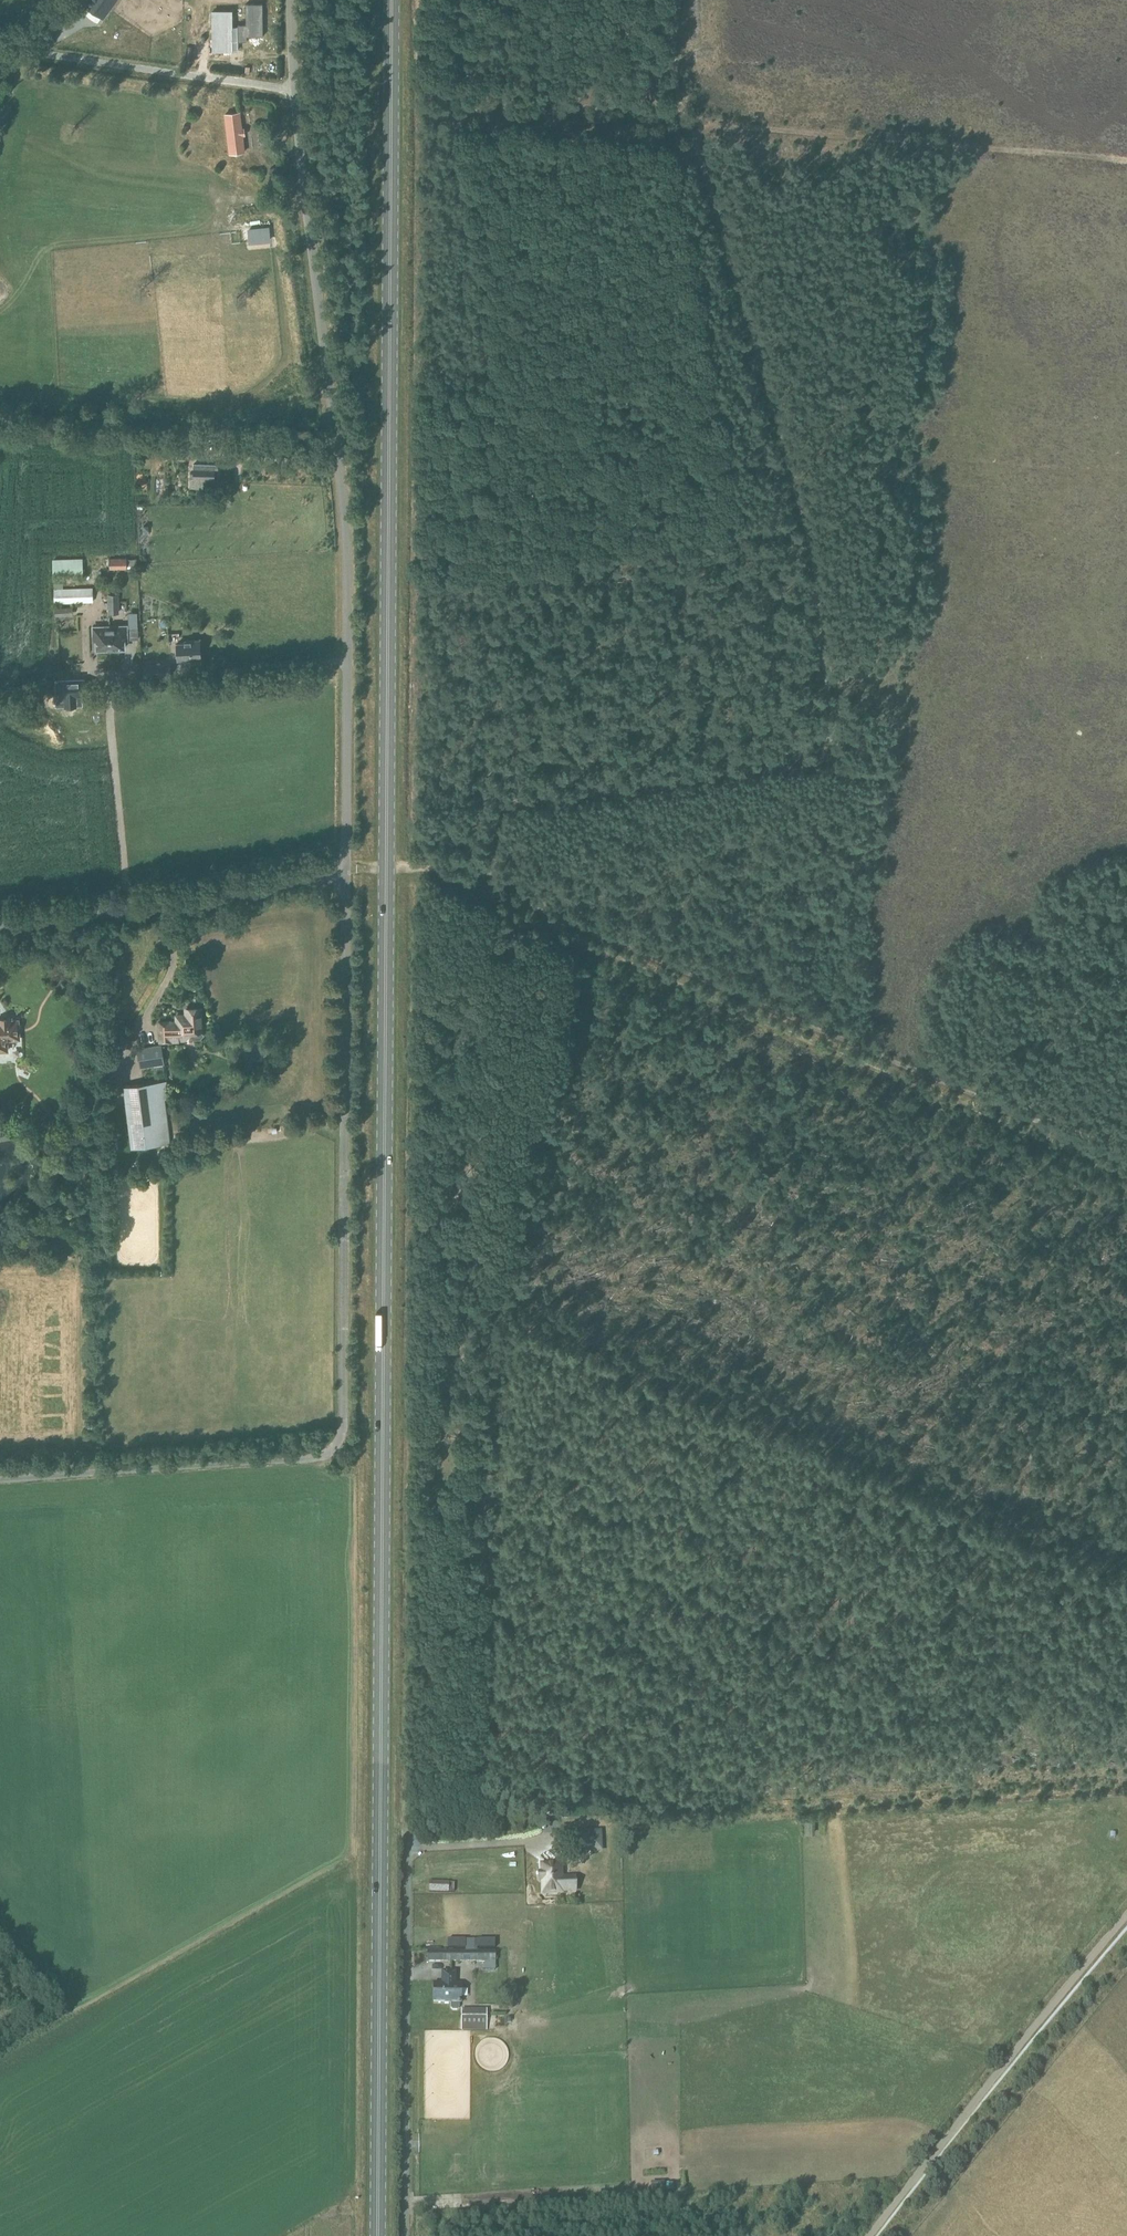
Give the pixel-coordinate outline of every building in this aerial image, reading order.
[(247,42),(247,37),(263,36),(262,3),(246,3),(246,11),(245,11),(246,26),(241,26),(241,19),(241,10),(213,11),(213,13),(214,13),(214,20),(213,27),(214,51),(239,51),(239,43),(247,42)] [(118,57),(119,41),(103,40),(103,56),(118,57)] [(178,62),(180,46),(168,45),(166,60),(178,62)] [(18,97),(38,99),(39,91),(19,89),(18,97)] [(62,98),(61,105),(75,107),(76,101),(62,98)] [(105,104),(90,101),(88,110),(103,113),(105,104)] [(54,113),(55,106),(38,104),(37,111),(54,113)] [(192,118),(195,107),(188,105),(185,116),(192,118)] [(226,112),(204,109),(200,133),(223,136),(223,135),(227,136),(226,141),(240,143),(242,125),(229,123),(228,127),(224,126),(226,112)] [(141,118),(158,120),(159,113),(142,111),(141,118)] [(166,123),(183,125),(184,118),(167,116),(166,123)] [(103,120),(101,136),(107,137),(110,121),(103,120)] [(34,138),(45,140),(47,132),(35,130),(34,138)] [(149,146),(152,133),(144,131),(141,144),(149,146)] [(164,144),(170,147),(174,137),(169,134),(164,144)] [(103,175),(105,169),(106,169),(108,159),(99,157),(95,174),(103,175)] [(125,175),(127,159),(120,158),(118,174),(125,175)] [(185,164),(185,172),(202,173),(203,166),(185,164)] [(35,180),(38,169),(30,167),(29,171),(18,169),(16,175),(35,180)] [(59,183),(59,176),(42,175),(42,182),(59,183)] [(48,203),(49,196),(31,193),(30,200),(48,203)] [(89,210),(108,212),(109,204),(90,202),(89,210)] [(124,208),(123,214),(141,217),(142,211),(124,208)] [(28,213),(28,223),(45,224),(45,218),(38,217),(38,213),(28,213)] [(133,238),(134,232),(127,230),(127,228),(121,226),(119,236),(133,238)] [(249,243),(271,241),(269,226),(247,228),(249,243)] [(13,246),(14,238),(0,236),(0,243),(13,246)] [(24,236),(23,244),(39,246),(40,238),(24,236)] [(241,252),(242,246),(232,244),(230,251),(241,252)] [(87,247),(86,255),(105,256),(106,248),(87,247)] [(119,252),(118,260),(133,261),(134,254),(119,252)] [(154,265),(163,266),(164,259),(156,258),(154,265)] [(127,272),(137,272),(138,264),(127,264),(127,272)] [(231,265),(230,271),(242,274),(243,268),(231,265)] [(25,290),(25,279),(15,279),(15,289),(25,290)] [(120,310),(127,310),(128,293),(120,293),(120,310)] [(45,342),(47,323),(40,322),(39,341),(45,342)] [(122,347),(130,347),(130,328),(122,328),(122,347)] [(12,369),(12,352),(5,352),(4,368),(12,369)] [(57,353),(55,371),(65,372),(67,354),(57,353)] [(209,465),(194,465),(194,488),(204,488),(204,479),(218,479),(218,468),(209,468),(209,465)] [(145,557),(138,557),(109,558),(109,569),(145,568),(145,557)] [(54,588),(55,603),(92,602),(92,587),(54,588)] [(119,613),(119,594),(108,594),(108,614),(119,613)] [(72,615),(72,607),(55,607),(55,616),(72,615)] [(88,642),(91,641),(92,650),(119,649),(119,640),(122,640),(121,627),(88,628),(88,642)] [(184,641),(184,643),(177,643),(178,660),(191,659),(190,657),(200,657),(199,640),(184,641)] [(165,664),(138,667),(139,677),(166,675),(165,664)] [(84,680),(68,681),(69,691),(60,691),(60,705),(70,705),(69,696),(84,695),(84,680)] [(201,1037),(204,1033),(201,1032),(199,1008),(186,1009),(186,1015),(176,1016),(176,1022),(170,1022),(170,1021),(158,1022),(159,1040),(180,1039),(180,1034),(190,1033),(195,1038),(201,1037)] [(7,1019),(1,1019),(1,1021),(0,1021),(0,1051),(7,1051),(6,1038),(12,1038),(12,1039),(19,1039),(17,1020),(7,1021),(7,1019)] [(130,1030),(135,1023),(129,1021),(125,1028),(130,1030)] [(139,1068),(165,1064),(161,1044),(136,1048),(139,1068)] [(12,1070),(16,1056),(0,1052),(0,1067),(12,1070)] [(127,1109),(131,1147),(170,1142),(165,1105),(166,1105),(163,1080),(123,1085),(126,1110),(127,1109)] [(106,1106),(114,1107),(115,1087),(106,1087),(106,1106)] [(600,1832),(560,1834),(561,1851),(576,1851),(576,1846),(601,1845),(600,1832)] [(569,1881),(562,1881),(561,1864),(542,1865),(544,1893),(562,1892),(562,1891),(570,1890),(571,1889),(571,1882),(569,1881)] [(448,1893),(449,1882),(430,1882),(430,1892),(448,1893)] [(441,1949),(428,1949),(428,1961),(495,1961),(495,1951),(482,1950),(441,1950),(441,1949)] [(460,1984),(456,1984),(456,1972),(443,1972),(442,1983),(435,1983),(434,2002),(460,2003),(460,1984)] [(462,2030),(484,2030),(485,2010),(463,2009),(462,2030)]
